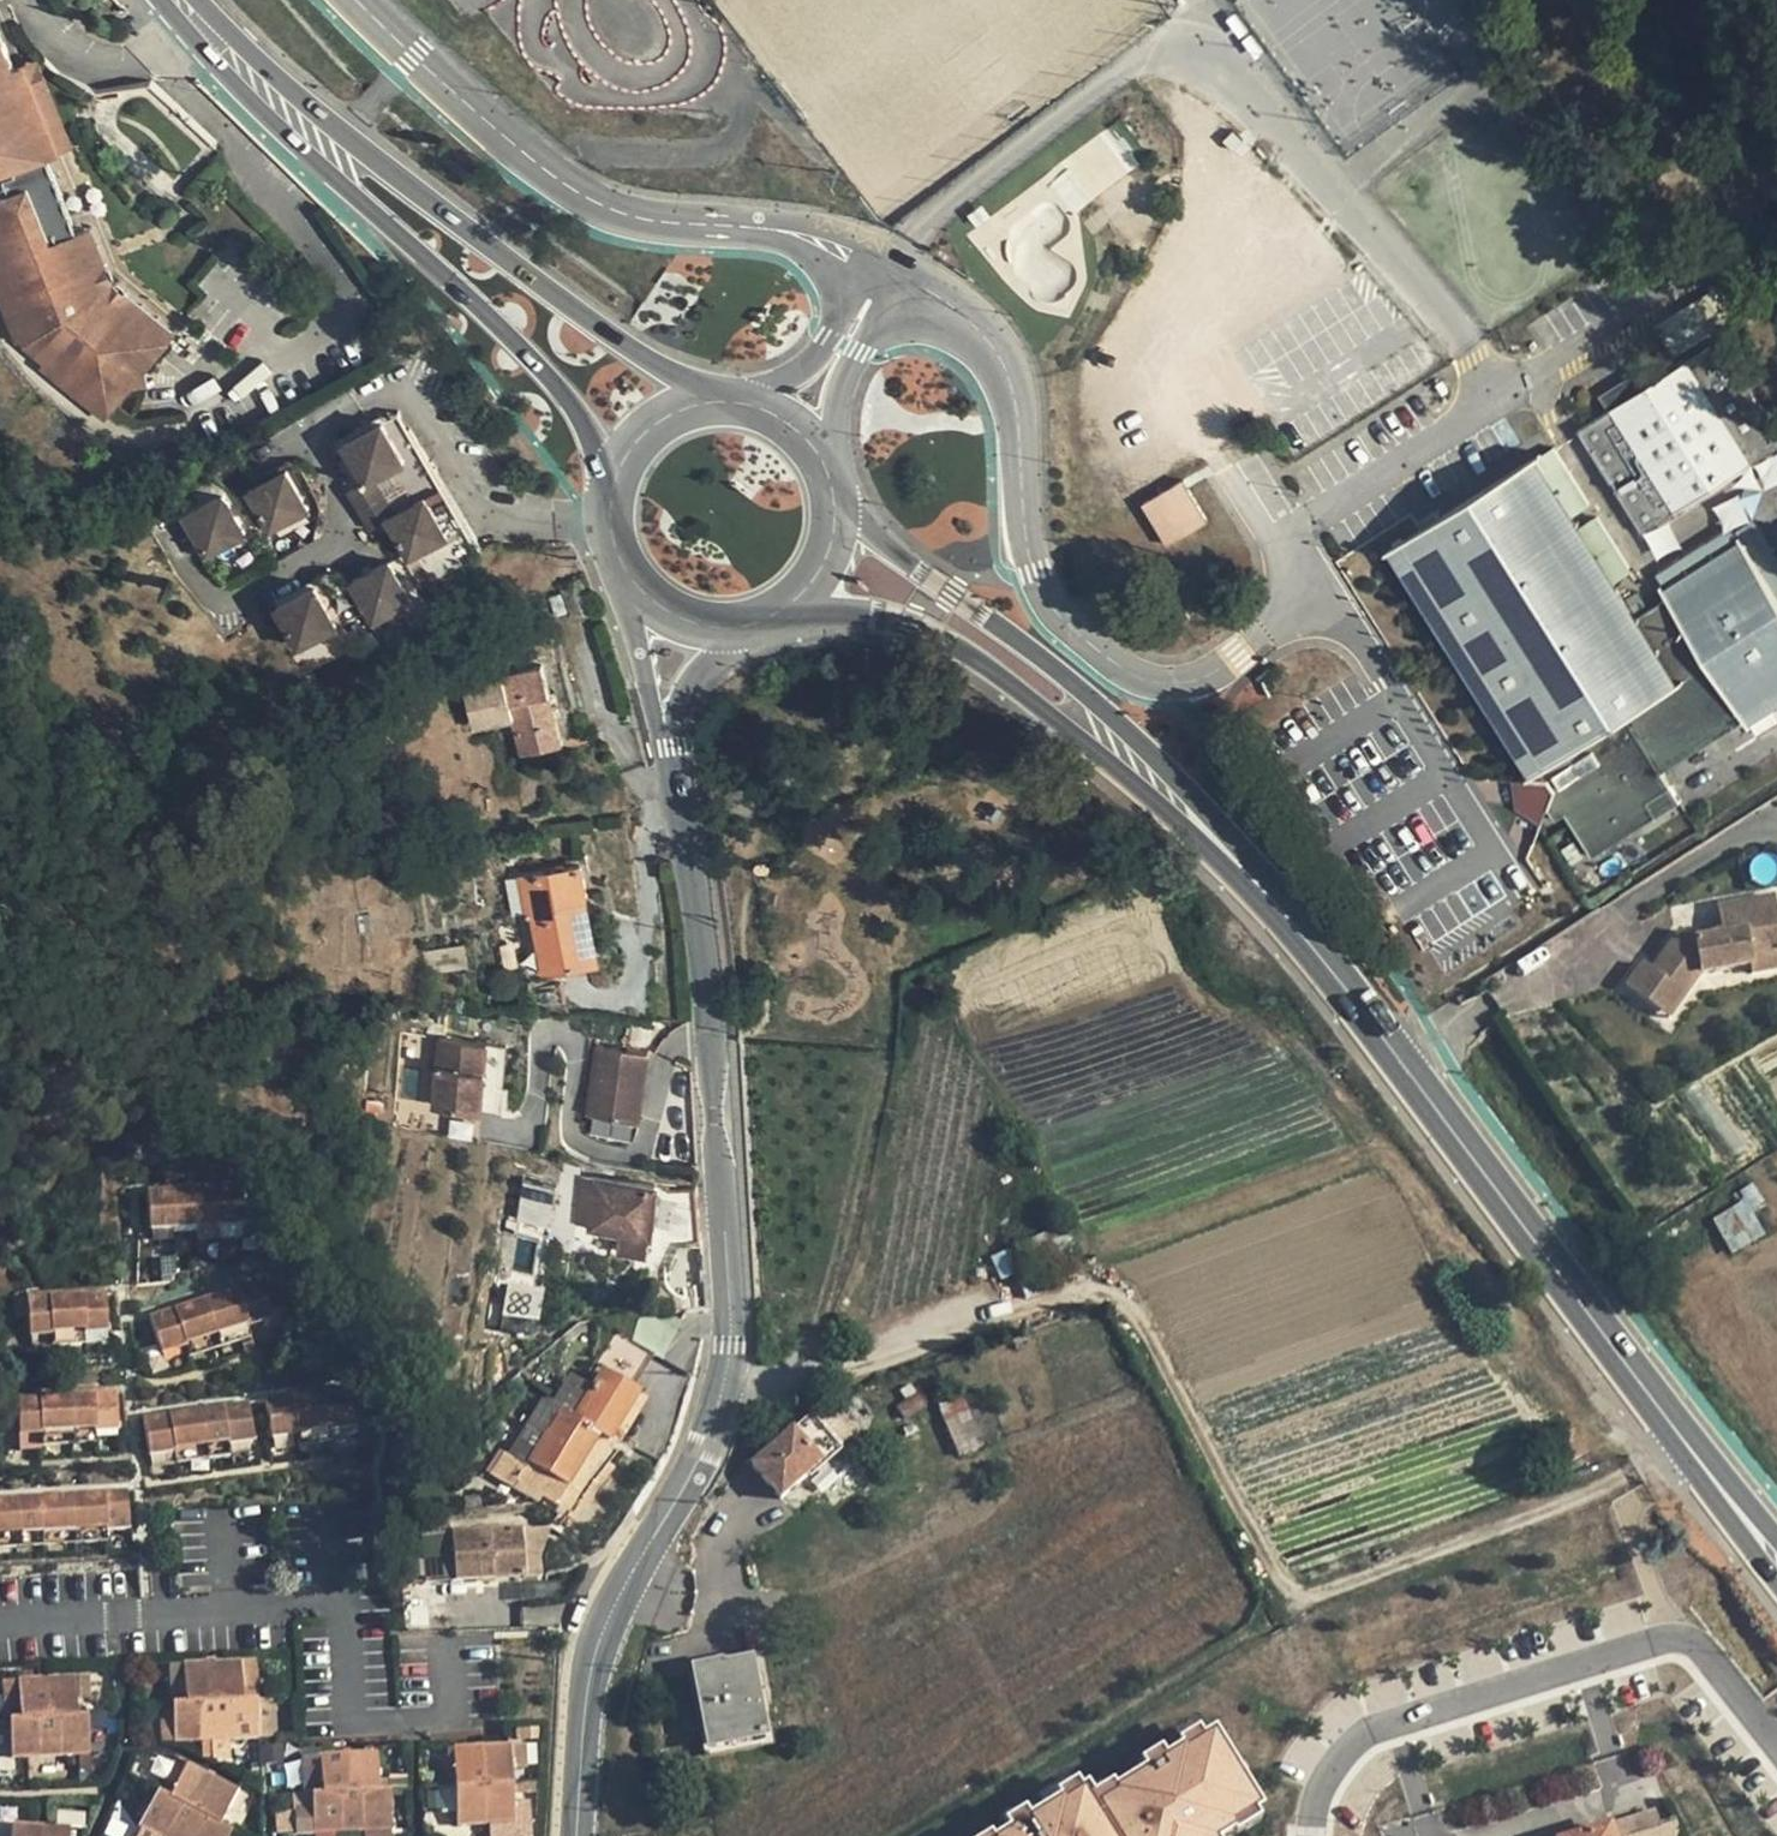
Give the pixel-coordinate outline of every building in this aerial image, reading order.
[(47,153),(14,67),(0,31),(0,172),(47,153)] [(14,67),(47,153),(0,172),(0,199),(26,189),(79,167),(36,58),(14,67)] [(1111,130),(1045,172),(1070,210),(1136,167),(1111,130)] [(69,223),(43,233),(26,189),(0,199),(0,291),(7,310),(44,296),(45,305),(50,311),(58,316),(34,347),(89,391),(145,324),(90,281),(69,223)] [(1668,349),(1708,331),(1696,305),(1657,324),(1668,349)] [(1645,534),(1776,448),(1776,446),(1742,391),(1739,365),(1722,339),(1649,387),(1617,407),(1580,430),(1645,534)] [(1776,446),(1776,425),(1739,365),(1742,391),(1776,446)] [(1608,392),(1617,407),(1649,387),(1639,372),(1608,392)] [(391,511),(412,551),(438,538),(433,529),(447,520),(431,488),(398,506),(377,469),(399,459),(390,443),(400,437),(387,415),(347,435),(368,473),(351,482),(373,522),(391,511)] [(390,443),(399,459),(409,452),(400,437),(390,443)] [(1739,541),(1631,608),(1615,581),(1583,524),(1538,457),(1397,546),(1540,770),(1530,776),(1533,779),(1550,779),(1557,790),(1550,805),(1557,818),(1569,812),(1584,838),(1655,794),(1666,811),(1683,800),(1660,766),(1776,706),(1776,599),(1739,541)] [(251,484),(272,523),(295,510),(291,501),(307,493),(291,464),(251,484)] [(1164,547),(1207,522),(1183,480),(1140,505),(1164,547)] [(186,509),(207,550),(232,535),(228,526),(243,519),(225,488),(186,509)] [(291,501),(295,510),(312,502),(307,493),(291,501)] [(1583,524),(1615,581),(1633,572),(1601,515),(1583,524)] [(228,526),(232,535),(247,528),(243,519),(228,526)] [(433,529),(438,538),(453,528),(447,520),(433,529)] [(356,576),(377,615),(400,603),(395,595),(411,586),(394,555),(356,576)] [(280,601),(302,640),(326,628),(322,618),(337,611),(320,581),(280,601)] [(395,595),(400,603),(415,595),(411,586),(395,595)] [(322,618),(326,628),(341,621),(337,611),(322,618)] [(513,714),(523,752),(565,740),(545,662),(465,682),(476,725),(513,714)] [(1543,823),(1550,805),(1557,790),(1550,779),(1533,779),(1514,779),(1519,808),(1543,823)] [(729,793),(735,815),(756,809),(751,788),(729,793)] [(1584,838),(1595,855),(1666,811),(1655,794),(1584,838)] [(534,906),(547,970),(597,960),(584,896),(592,895),(584,859),(521,873),(528,907),(534,906)] [(1659,1013),(1677,987),(1686,994),(1700,973),(1751,963),(1750,953),(1776,950),(1776,911),(1775,898),(1718,906),(1724,935),(1693,940),(1682,929),(1652,970),(1643,965),(1625,987),(1659,1013)] [(428,949),(431,971),(472,965),(467,942),(428,949)] [(1753,972),(1776,969),(1776,950),(1750,953),(1753,972)] [(1659,1013),(1668,1020),(1686,994),(1677,987),(1659,1013)] [(496,1110),(502,1042),(433,1036),(426,1103),(441,1104),(475,1108),(496,1110)] [(640,1119),(649,1048),(596,1042),(587,1112),(640,1119)] [(475,1108),(441,1104),(438,1133),(472,1138),(475,1108)] [(623,1231),(622,1246),(651,1250),(658,1183),(583,1174),(577,1218),(593,1221),(593,1226),(623,1231)] [(554,1221),(560,1184),(527,1178),(522,1216),(554,1221)] [(667,1190),(660,1243),(704,1238),(699,1185),(667,1190)] [(151,1191),(153,1227),(245,1223),(243,1186),(151,1191)] [(1753,1209),(1762,1204),(1755,1191),(1711,1215),(1731,1252),(1766,1233),(1753,1209)] [(154,1317),(166,1351),(190,1344),(189,1340),(246,1322),(248,1325),(274,1315),(262,1280),(154,1317)] [(508,1302),(540,1307),(542,1294),(510,1289),(508,1302)] [(31,1299),(32,1336),(53,1334),(86,1331),(110,1329),(108,1293),(31,1299)] [(540,1307),(508,1302),(503,1329),(536,1334),(540,1307)] [(246,1322),(189,1340),(190,1344),(194,1356),(251,1337),(248,1325),(246,1322)] [(86,1331),(53,1334),(54,1347),(87,1344),(86,1331)] [(515,1476),(557,1503),(597,1437),(607,1443),(612,1434),(636,1395),(602,1372),(593,1385),(571,1421),(542,1401),(529,1423),(544,1434),(533,1452),(515,1476)] [(547,1391),(542,1401),(571,1421),(593,1385),(582,1379),(565,1403),(547,1391)] [(267,1398),(273,1437),(299,1433),(333,1428),(358,1425),(352,1386),(267,1398)] [(21,1393),(22,1433),(43,1432),(96,1430),(121,1429),(119,1389),(21,1393)] [(647,1401),(636,1395),(612,1434),(623,1441),(647,1401)] [(943,1403),(954,1454),(979,1448),(968,1397),(943,1403)] [(146,1415),(151,1454),(176,1450),(232,1442),(254,1439),(249,1401),(146,1415)] [(755,1464),(782,1496),(853,1437),(826,1405),(755,1464)] [(333,1428),(299,1433),(301,1447),(335,1442),(333,1428)] [(96,1430),(43,1432),(44,1445),(97,1443),(96,1430)] [(597,1437),(557,1503),(567,1509),(607,1443),(597,1437)] [(232,1442),(176,1450),(178,1462),(233,1455),(232,1442)] [(109,1528),(130,1527),(128,1489),(0,1496),(0,1534),(109,1528)] [(109,1528),(0,1534),(0,1547),(109,1540),(109,1528)] [(425,1528),(426,1576),(525,1578),(525,1551),(524,1529),(425,1528)] [(540,1550),(525,1551),(525,1578),(540,1578),(540,1550)] [(695,1671),(711,1747),(767,1736),(751,1659),(695,1671)] [(177,1704),(178,1742),(261,1738),(259,1699),(246,1699),(244,1662),(188,1665),(190,1704),(177,1704)] [(12,1718),(15,1758),(93,1754),(91,1714),(80,1715),(79,1677),(23,1680),(25,1717),(12,1718)] [(1186,1748),(1215,1730),(1208,1719),(1179,1737),(1186,1748)] [(1215,1834),(1234,1822),(1231,1818),(1259,1801),(1215,1730),(1186,1748),(1183,1743),(1166,1753),(1143,1768),(1116,1784),(1120,1790),(1100,1802),(1097,1803),(1087,1786),(1084,1787),(1067,1799),(1065,1796),(1002,1835),(1216,1835),(1215,1834)] [(1136,1756),(1143,1768),(1166,1753),(1159,1742),(1136,1756)] [(454,1748),(458,1824),(516,1821),(512,1745),(454,1748)] [(315,1793),(317,1832),(394,1827),(392,1788),(382,1788),(380,1752),(324,1754),(326,1792),(315,1793)] [(143,1825),(163,1835),(232,1835),(235,1830),(224,1822),(240,1791),(191,1764),(173,1797),(162,1791),(143,1825)] [(1060,1788),(1067,1799),(1084,1787),(1078,1776),(1060,1788)] [(1120,1790),(1113,1779),(1093,1791),(1100,1802),(1120,1790)] [(1259,1801),(1231,1818),(1238,1829),(1266,1812),(1259,1801)] [(1004,1819),(1010,1831),(1030,1818),(1023,1807),(1004,1819)] [(15,1835),(73,1835),(74,1831),(16,1826),(15,1835)]
